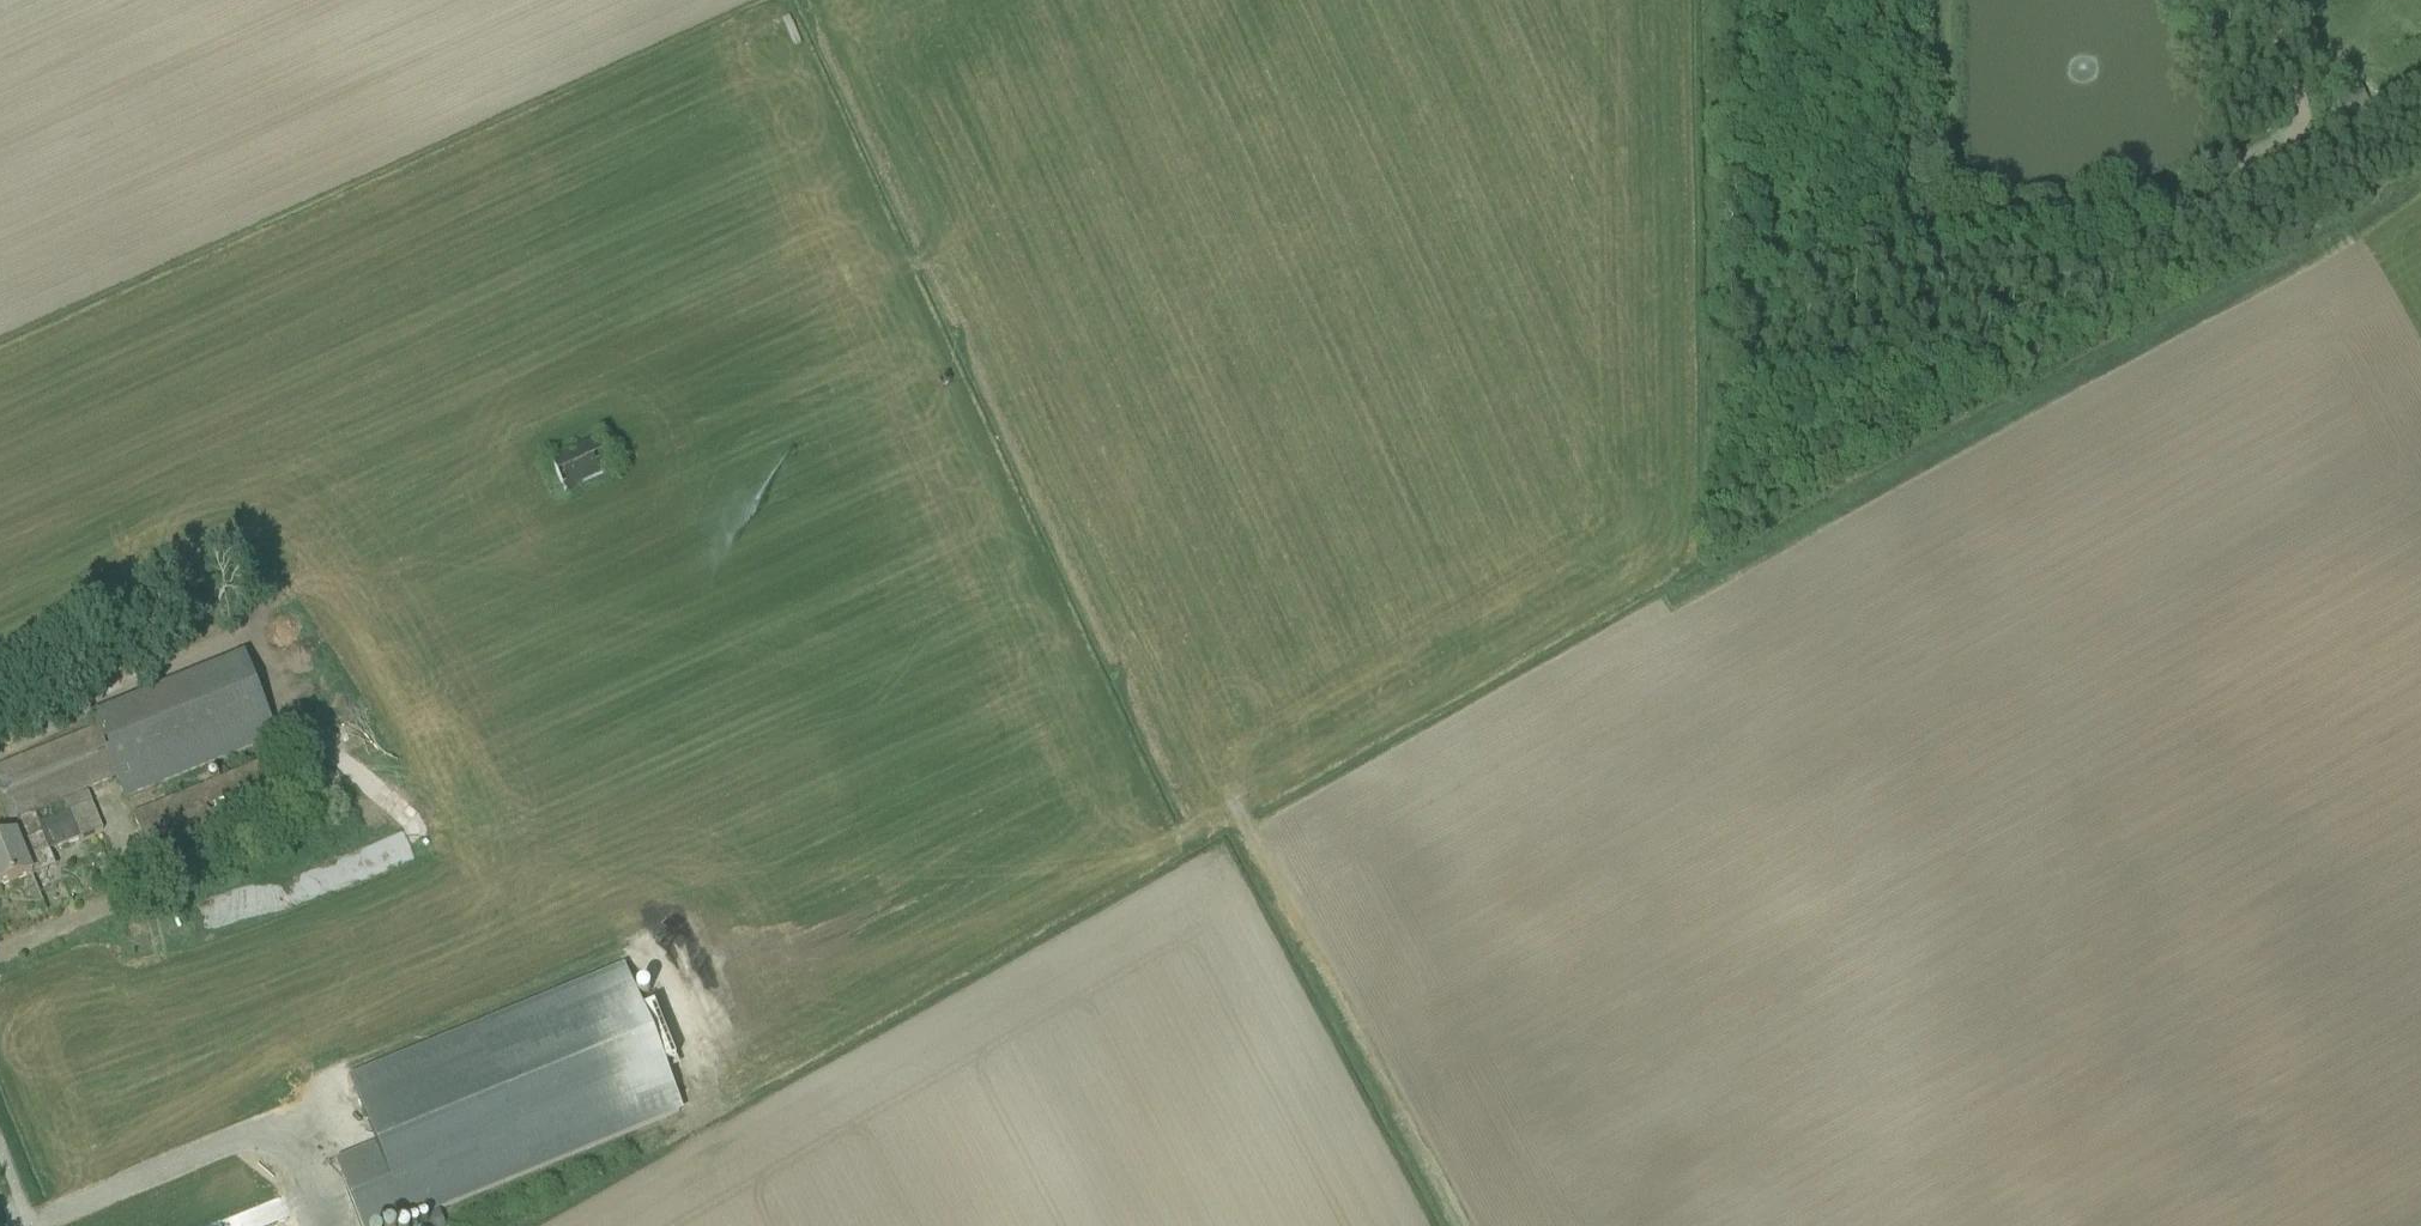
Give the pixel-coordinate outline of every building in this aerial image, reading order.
[(551,459),(565,492),(607,473),(592,441),(551,459)] [(0,768),(0,798),(9,821),(16,818),(25,841),(18,843),(15,835),(0,841),(0,887),(30,875),(31,877),(46,871),(40,855),(102,830),(86,790),(116,778),(125,798),(270,740),(238,660),(92,718),(97,729),(0,768)] [(133,813),(151,859),(292,802),(273,756),(133,813)] [(112,868),(100,874),(103,880),(115,875),(112,868)] [(620,968),(351,1077),(379,1144),(335,1161),(361,1225),(406,1225),(680,1115),(683,1114),(666,1072),(683,1066),(656,1000),(640,1007),(623,967),(620,968)] [(202,1225),(293,1225),(283,1197),(202,1225)]
